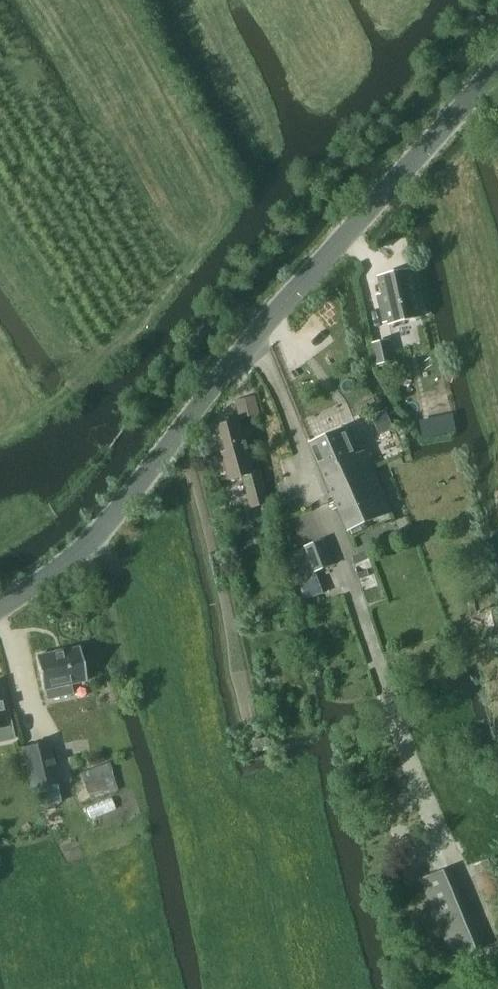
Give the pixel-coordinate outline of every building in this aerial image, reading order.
[(418,289),(415,275),(412,276),(411,271),(379,278),(383,294),(378,295),(385,324),(390,323),(390,325),(421,317),(415,289),(418,289)] [(374,345),(378,364),(392,361),(388,341),(374,345)] [(436,438),(433,419),(421,421),(425,440),(435,438),(436,438)] [(216,427),(230,480),(243,477),(251,508),(269,504),(260,472),(254,473),(240,421),(216,427)] [(370,474),(374,472),(365,452),(356,456),(344,429),(310,444),(323,472),(339,465),(343,473),(351,470),(354,476),(368,470),(370,474)] [(391,512),(374,472),(370,474),(368,470),(354,476),(351,470),(343,473),(339,465),(323,472),(348,531),(391,512)] [(334,564),(325,541),(305,548),(313,571),(334,564)] [(78,647),(36,656),(43,691),(44,691),(46,699),(72,694),(70,685),(85,682),(78,647)] [(0,687),(0,743),(15,740),(9,712),(5,712),(0,687)] [(21,749),(31,790),(33,789),(37,808),(61,803),(56,784),(59,784),(49,742),(21,749)] [(482,952),(449,868),(419,879),(453,963),(482,952)]
